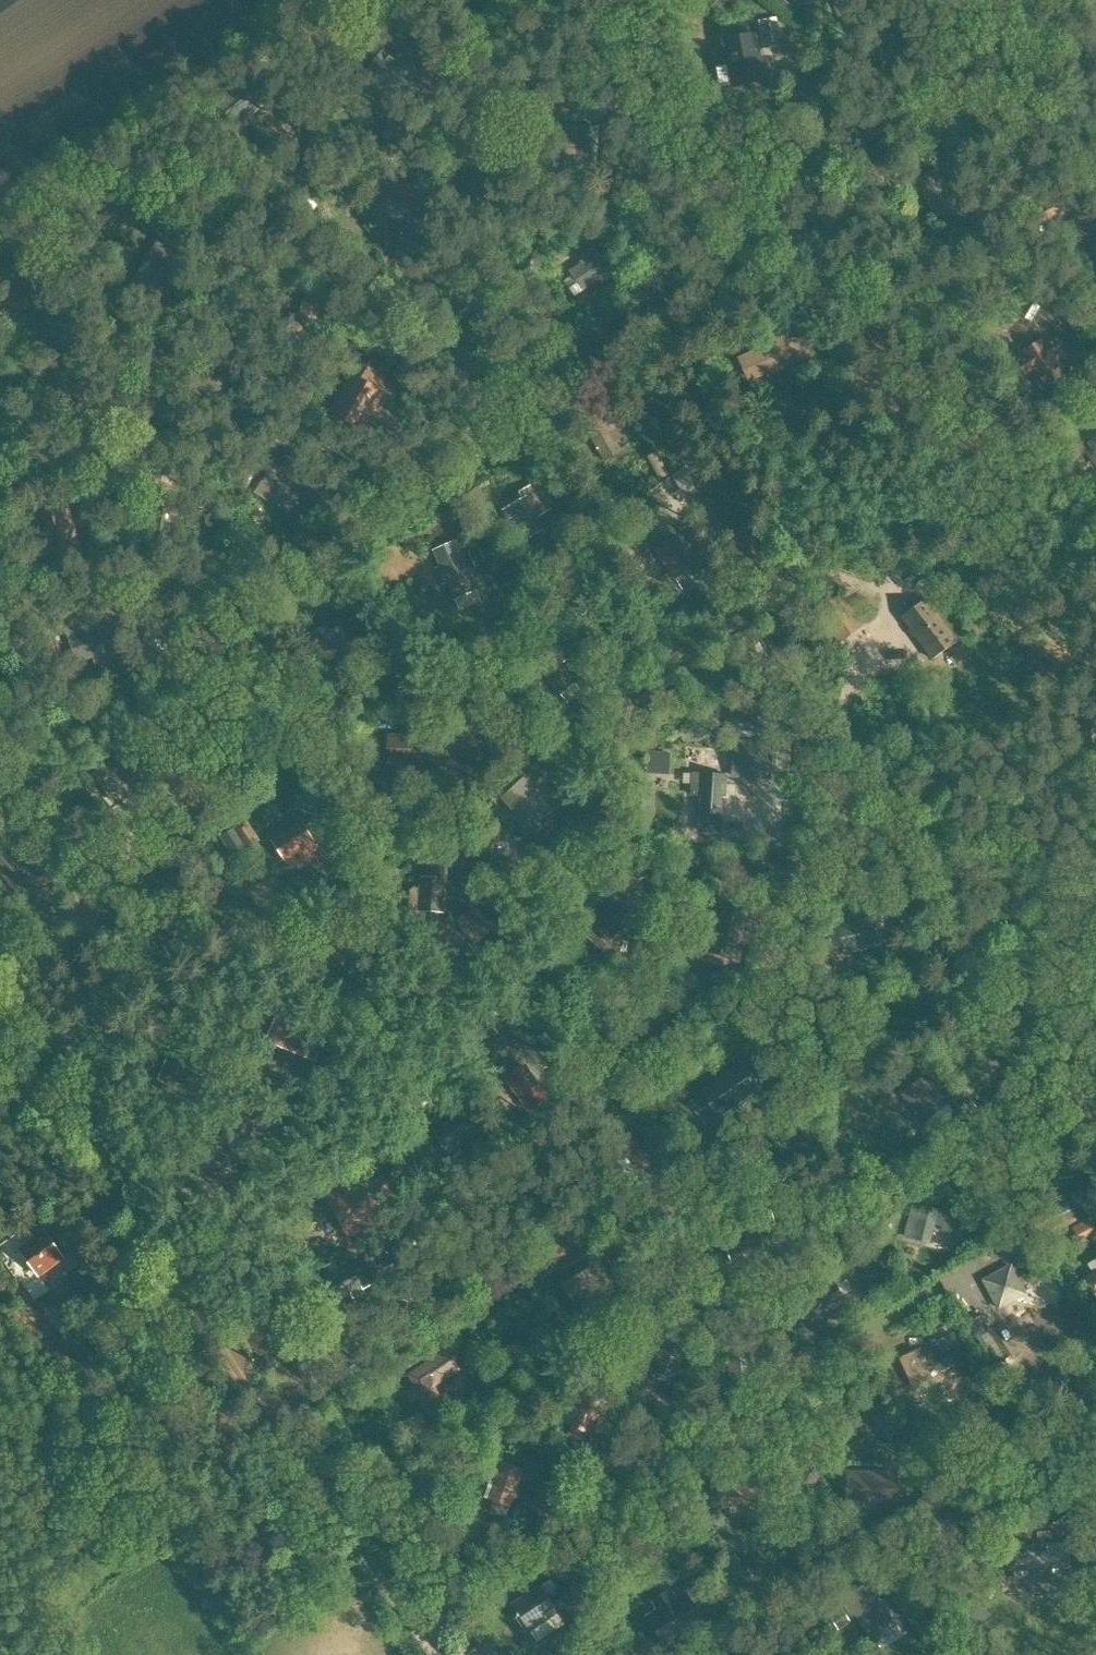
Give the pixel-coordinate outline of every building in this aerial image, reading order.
[(736,88),(766,82),(757,39),(727,46),(736,88)] [(382,48),(361,74),(391,99),(412,73),(382,48)] [(237,128),(270,102),(248,74),(215,101),(237,128)] [(941,216),(956,208),(947,194),(952,192),(939,169),(910,185),(916,197),(921,193),(930,210),(935,207),(941,216)] [(401,195),(405,180),(390,176),(387,192),(401,195)] [(405,222),(398,248),(416,254),(423,228),(426,228),(429,217),(416,213),(417,208),(378,197),(373,213),(405,222)] [(147,210),(159,222),(170,211),(158,199),(147,210)] [(1036,226),(1061,215),(1054,201),(1030,213),(1036,226)] [(879,208),(870,214),(878,226),(887,221),(879,208)] [(146,302),(151,294),(176,253),(161,243),(131,293),(146,302)] [(574,276),(565,283),(575,297),(584,290),(584,291),(601,279),(604,284),(615,276),(611,271),(612,271),(599,253),(595,247),(578,258),(582,264),(570,272),(574,276)] [(3,272),(0,274),(0,295),(10,315),(40,301),(22,263),(3,272)] [(328,299),(331,288),(307,282),(307,284),(301,282),(299,291),(305,292),(305,293),(307,294),(300,320),(317,325),(324,301),(325,302),(327,299),(328,299)] [(987,333),(1007,339),(1015,312),(995,306),(987,333)] [(292,333),(295,320),(279,316),(276,329),(292,333)] [(766,344),(767,347),(735,361),(745,384),(777,370),(778,372),(817,355),(804,327),(766,344)] [(1054,340),(1044,345),(1026,356),(1029,361),(1014,371),(1021,382),(1036,372),(1047,389),(1064,378),(1054,362),(1064,356),(1054,340)] [(354,377),(332,415),(361,432),(383,394),(354,377)] [(618,442),(626,437),(615,417),(588,432),(605,463),(624,452),(618,442)] [(1074,432),(1084,425),(1079,418),(1069,425),(1074,432)] [(1095,467),(1095,419),(1073,436),(1095,467)] [(670,476),(658,453),(649,457),(662,480),(670,476)] [(298,498),(288,492),(297,479),(270,461),(264,470),(269,473),(256,494),(288,514),(298,498)] [(683,473),(673,479),(681,492),(692,485),(684,472),(683,473)] [(146,546),(172,549),(178,495),(172,495),(173,483),(164,482),(163,493),(162,493),(161,497),(152,496),(146,546)] [(553,510),(537,483),(520,492),(523,498),(512,504),(513,505),(502,512),(507,522),(517,516),(530,539),(546,530),(539,518),(553,510)] [(81,558),(67,505),(33,514),(47,567),(81,558)] [(655,553),(648,542),(638,548),(651,568),(664,560),(677,580),(698,566),(680,537),(655,553)] [(469,567),(465,569),(461,558),(453,539),(430,548),(438,567),(433,569),(440,586),(447,584),(454,602),(456,601),(460,610),(482,601),(479,591),(469,567)] [(486,563),(479,551),(469,556),(476,568),(486,563)] [(638,561),(625,570),(630,577),(643,569),(638,561)] [(925,601),(902,618),(933,661),(956,643),(925,601)] [(871,606),(869,607),(856,615),(862,626),(878,616),(871,606)] [(89,661),(92,669),(108,664),(93,620),(78,625),(75,616),(58,622),(73,666),(89,661)] [(313,645),(319,653),(325,663),(330,661),(331,663),(342,656),(344,659),(357,651),(340,625),(329,633),(324,626),(312,633),(318,642),(313,645)] [(574,654),(564,640),(553,648),(563,662),(574,654)] [(559,662),(553,668),(549,663),(540,669),(561,696),(577,684),(559,662)] [(432,763),(433,740),(389,739),(389,751),(394,751),(394,763),(432,763)] [(732,743),(730,779),(768,781),(770,745),(732,743)] [(115,803),(144,780),(124,752),(94,775),(115,803)] [(148,755),(137,763),(148,777),(158,769),(148,755)] [(546,820),(563,804),(531,771),(500,800),(523,824),(537,811),(546,820)] [(728,776),(692,774),(691,796),(702,797),(701,812),(699,832),(721,833),(722,814),(724,795),(726,795),(728,776)] [(296,808),(287,814),(294,826),(304,819),(296,808)] [(294,826),(272,841),(286,863),(299,853),(303,861),(321,849),(315,840),(316,838),(304,819),(294,826)] [(234,829),(221,838),(234,859),(260,841),(247,820),(246,821),(235,827),(233,828),(234,829)] [(445,864),(430,863),(429,877),(422,877),(421,888),(414,888),(410,891),(409,906),(413,910),(420,910),(420,911),(442,912),(445,864)] [(617,901),(594,926),(609,941),(625,924),(622,921),(628,915),(637,923),(645,915),(624,895),(618,902),(617,901)] [(761,922),(754,919),(719,907),(703,952),(735,963),(745,936),(755,940),(761,922)] [(492,930),(472,908),(455,923),(475,945),(492,930)] [(880,940),(875,917),(838,925),(844,954),(863,951),(862,944),(880,940)] [(330,971),(361,953),(345,926),(314,944),(330,971)] [(284,1050),(317,1062),(326,1038),(308,1031),(310,1024),(295,1019),(284,1050)] [(211,1073),(169,1055),(158,1081),(200,1099),(211,1073)] [(754,1084),(740,1062),(726,1071),(697,1090),(706,1104),(717,1120),(759,1092),(768,1086),(763,1078),(754,1084)] [(525,1066),(507,1079),(530,1110),(548,1096),(525,1066)] [(928,1082),(927,1082),(923,1078),(903,1095),(906,1099),(925,1123),(947,1105),(928,1082)] [(967,1097),(956,1106),(966,1119),(977,1110),(967,1097)] [(457,1149),(475,1133),(466,1122),(476,1113),(469,1104),(432,1135),(444,1151),(453,1143),(457,1149)] [(383,1204),(396,1197),(389,1184),(377,1191),(372,1183),(366,1173),(360,1176),(326,1197),(329,1202),(347,1232),(386,1209),(383,1204)] [(1071,1201),(1027,1222),(1034,1237),(1078,1216),(1071,1201)] [(943,1227),(942,1232),(954,1235),(958,1215),(912,1204),(903,1238),(931,1245),(935,1225),(943,1227)] [(756,1239),(751,1221),(732,1226),(737,1244),(727,1247),(732,1265),(767,1256),(767,1255),(769,1255),(764,1237),(756,1239)] [(65,1261),(44,1233),(19,1252),(40,1280),(65,1261)] [(576,1304),(605,1286),(590,1263),(561,1281),(576,1304)] [(319,1280),(321,1284),(330,1302),(362,1286),(364,1290),(377,1282),(370,1268),(363,1272),(359,1264),(353,1268),(334,1278),(329,1267),(318,1273),(321,1279),(319,1280)] [(1000,1308),(1026,1295),(1011,1268),(985,1281),(1000,1308)] [(1088,1281),(1095,1295),(1095,1276),(1088,1281)] [(781,1309),(794,1333),(824,1316),(827,1321),(848,1309),(833,1281),(781,1309)] [(1008,1316),(1019,1315),(1019,1309),(981,1313),(983,1333),(1009,1329),(1008,1316)] [(954,1374),(930,1326),(906,1338),(930,1386),(954,1374)] [(668,1333),(664,1344),(663,1343),(652,1372),(676,1381),(686,1352),(685,1351),(689,1340),(668,1333)] [(441,1397),(437,1388),(461,1371),(447,1349),(408,1376),(427,1418),(453,1405),(448,1394),(441,1397)] [(561,1420),(568,1424),(590,1435),(607,1403),(587,1391),(586,1392),(582,1391),(577,1398),(571,1395),(566,1405),(568,1406),(561,1420)] [(580,1446),(587,1434),(573,1427),(566,1438),(580,1446)] [(486,1483),(494,1485),(490,1499),(512,1507),(524,1471),(502,1463),(498,1475),(489,1472),(486,1483)] [(760,1466),(715,1475),(722,1509),(750,1503),(750,1501),(761,1499),(759,1490),(765,1488),(760,1466)] [(898,1472),(847,1471),(846,1507),(897,1509),(898,1472)] [(841,1508),(836,1496),(826,1500),(831,1513),(841,1508)] [(1017,1546),(1018,1581),(1069,1578),(1068,1544),(1017,1546)] [(548,1581),(511,1606),(530,1633),(558,1613),(577,1601),(567,1585),(556,1592),(548,1581)] [(902,1638),(896,1627),(897,1626),(869,1581),(841,1599),(853,1617),(857,1615),(873,1641),(877,1639),(884,1649),(902,1638)] [(649,1601),(655,1611),(644,1617),(665,1651),(706,1626),(686,1593),(677,1598),(671,1588),(649,1601)]
